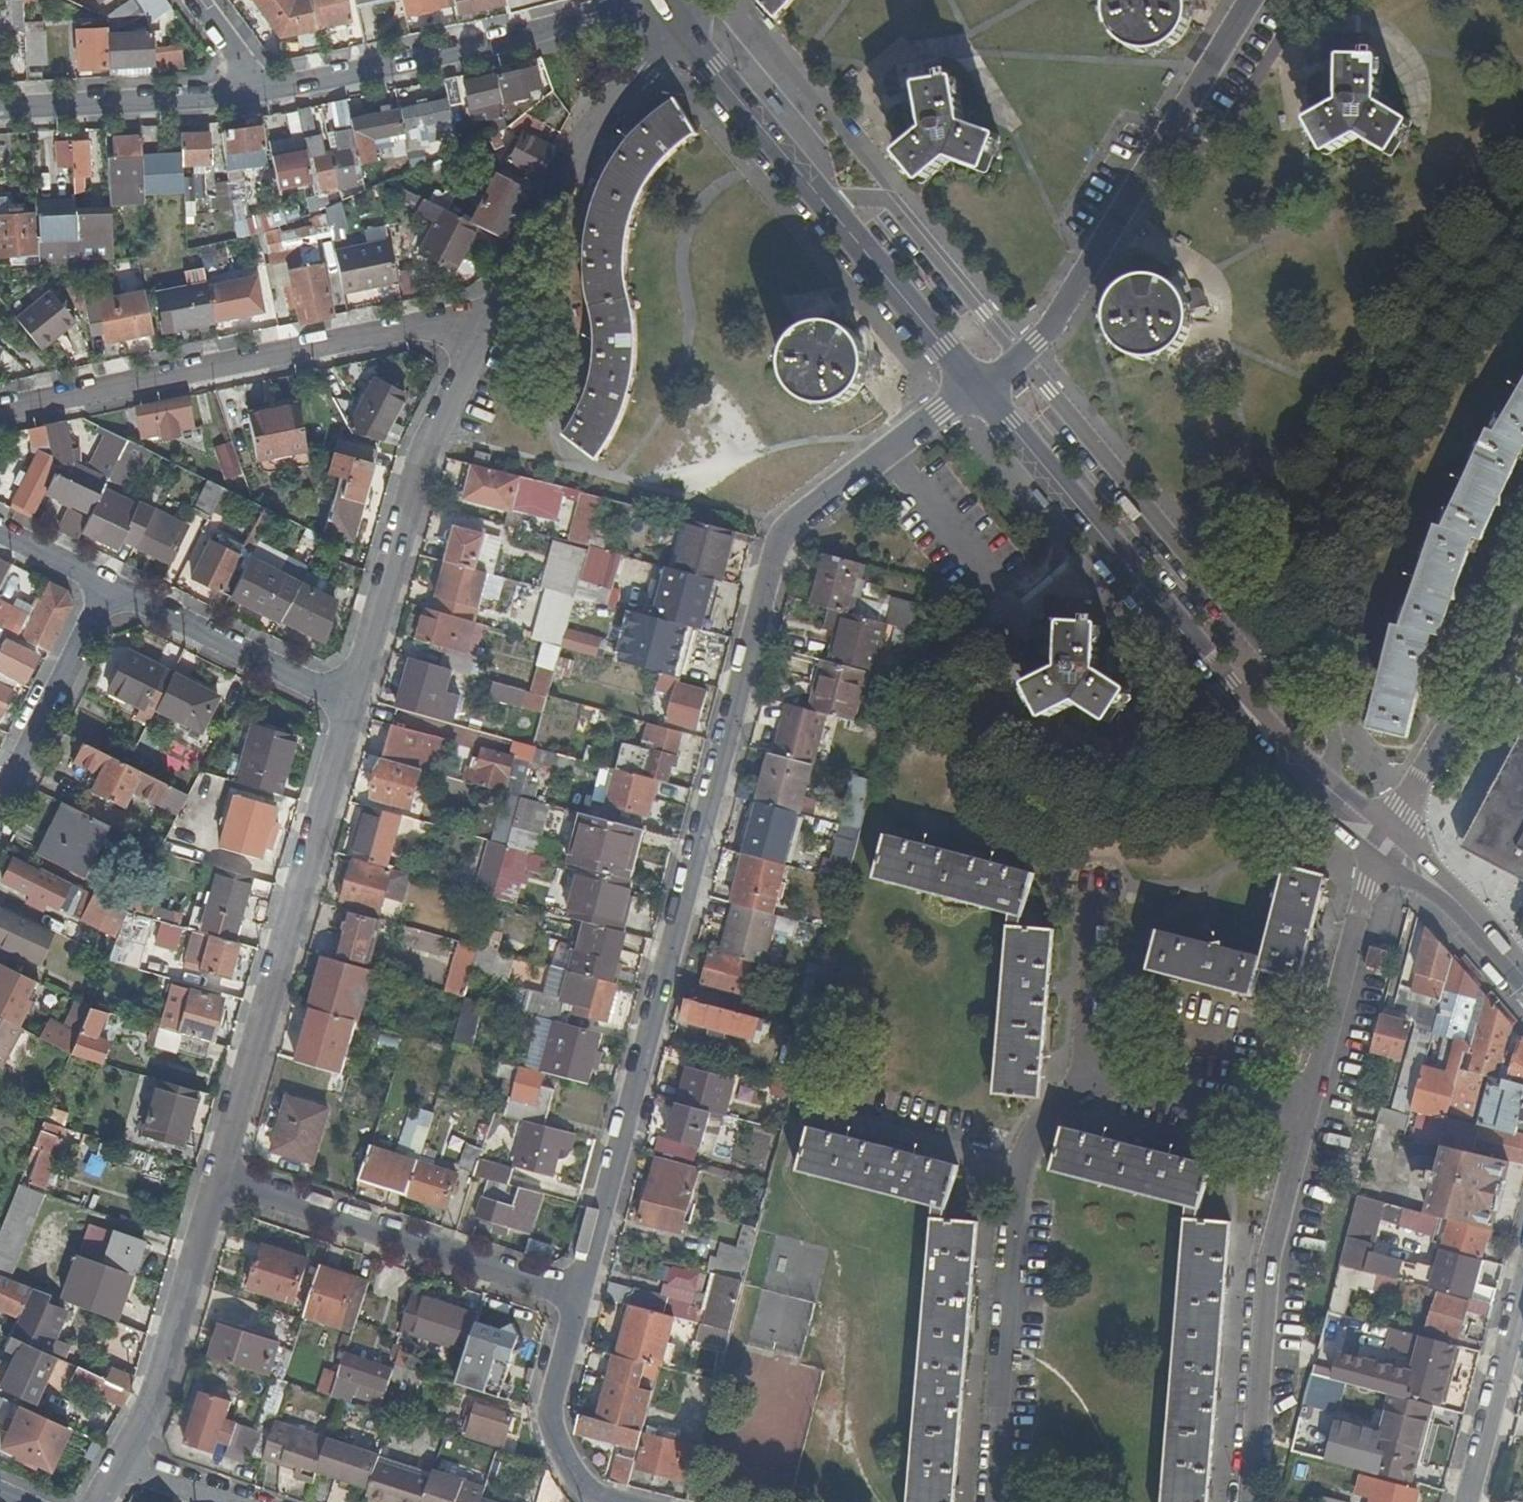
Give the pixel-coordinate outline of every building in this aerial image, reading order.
[(26,29),(26,20),(24,0),(10,0),(12,30),(26,29)] [(155,0),(129,0),(106,18),(107,27),(107,29),(130,17),(132,18),(143,9),(155,0)] [(172,5),(168,0),(155,0),(143,9),(152,21),(172,5)] [(316,27),(310,0),(254,0),(280,36),(316,27)] [(316,27),(351,19),(346,0),(310,0),(316,27)] [(455,3),(454,0),(402,0),(406,15),(455,3)] [(455,3),(457,14),(506,2),(506,0),(454,0),(455,3)] [(509,12),(560,0),(506,0),(506,2),(509,12)] [(777,18),(789,6),(794,0),(759,0),(777,18)] [(1115,30),(1117,34),(1122,39),(1128,44),(1135,47),(1143,49),(1150,50),(1159,49),(1169,45),(1173,43),(1180,37),(1185,31),(1188,24),(1191,16),(1191,9),(1205,9),(1207,11),(1207,10),(1205,7),(1203,0),(1110,0),(1109,8),(1109,16),(1112,24),(1115,30)] [(43,19),(26,20),(26,29),(29,71),(45,70),(43,19)] [(79,68),(110,67),(107,34),(107,29),(107,27),(77,30),(79,68)] [(110,67),(153,64),(151,31),(107,34),(110,67)] [(1365,50),(1365,56),(1344,56),(1341,58),(1341,73),(1340,74),(1335,95),(1341,96),(1341,101),(1309,119),(1309,121),(1327,153),(1359,135),(1391,154),(1393,153),(1411,122),(1410,120),(1380,102),(1379,57),(1376,56),(1376,50),(1365,50)] [(154,74),(153,64),(110,67),(111,76),(154,74)] [(504,100),(502,100),(504,110),(505,115),(514,113),(511,98),(528,94),(527,88),(542,84),(537,66),(498,75),(504,100)] [(927,129),(899,151),(899,155),(921,182),(924,182),(951,160),(985,171),(988,170),(1000,138),(998,135),(965,122),(958,79),(956,78),(954,78),(952,71),(941,73),(942,80),(922,83),(919,85),(922,101),(921,102),(921,104),(921,123),(925,124),(927,129)] [(463,102),(458,75),(445,78),(451,105),(463,102)] [(489,113),(504,110),(502,100),(496,76),(466,83),(470,104),(486,101),(487,107),(489,113)] [(412,101),(409,86),(396,89),(399,104),(412,101)] [(346,128),(336,130),(340,148),(333,150),(326,152),(322,133),(310,136),(315,129),(311,106),(298,109),(305,138),(306,146),(309,156),(317,154),(324,187),(335,185),(336,190),(347,188),(346,183),(357,180),(352,158),(360,156),(351,118),(347,99),(336,101),(340,124),(345,123),(346,128)] [(450,118),(447,99),(403,108),(407,126),(450,118)] [(574,425),(567,436),(599,460),(606,450),(614,436),(618,428),(629,402),(634,386),(635,378),(636,368),(638,353),(637,331),(635,314),(633,301),(632,295),(630,279),(629,269),(629,250),(631,237),(634,222),(640,205),(648,189),(655,177),(663,165),(672,156),(684,145),(699,135),(677,100),(673,103),(653,120),(641,131),(632,141),(618,160),(610,173),(601,191),(597,202),(592,223),(589,238),(587,254),(588,266),(589,279),(590,287),(591,292),(595,318),(597,339),(597,356),(595,374),(592,387),(587,400),(580,414),(574,425)] [(340,124),(336,101),(330,102),(336,130),(346,128),(345,123),(340,124)] [(471,110),(487,107),(486,101),(470,104),(471,110)] [(400,108),(351,118),(360,156),(361,164),(378,160),(374,137),(405,131),(400,108)] [(544,123),(524,114),(509,126),(523,133),(508,163),(537,178),(552,148),(535,140),(544,123)] [(225,131),(228,154),(265,148),(261,126),(225,131)] [(329,132),(333,150),(340,148),(336,130),(329,132)] [(194,176),(184,177),(185,192),(187,216),(197,215),(196,199),(207,198),(204,164),(213,163),(211,131),(182,133),(183,153),(184,166),(193,165),(194,176)] [(505,146),(499,134),(489,139),(494,151),(505,146)] [(111,184),(145,182),(144,156),(143,136),(113,138),(115,158),(109,158),(111,184)] [(305,138),(270,145),(272,153),(306,146),(305,138)] [(89,140),(72,140),(74,177),(91,176),(89,140)] [(280,191),(315,183),(309,156),(306,146),(272,153),(280,191)] [(267,160),(265,148),(228,154),(230,165),(267,160)] [(146,194),(185,192),(184,177),(184,166),(183,153),(144,156),(145,182),(146,194)] [(193,165),(184,166),(184,177),(194,176),(193,165)] [(497,174),(472,223),(478,227),(502,239),(527,189),(497,174)] [(394,199),(417,210),(422,199),(400,188),(394,199)] [(246,192),(232,194),(237,228),(251,226),(246,192)] [(443,209),(423,198),(422,199),(417,210),(414,214),(435,224),(443,209)] [(341,201),(327,206),(329,214),(331,227),(347,222),(341,201)] [(10,208),(10,215),(0,216),(0,257),(7,256),(8,264),(21,265),(33,264),(40,264),(37,214),(23,215),(22,208),(18,205),(14,205),(10,208)] [(455,272),(478,227),(472,223),(443,209),(435,224),(432,230),(417,223),(408,242),(423,249),(420,255),(455,272)] [(102,213),(77,214),(78,240),(79,258),(115,255),(114,227),(103,228),(102,213)] [(42,242),(78,240),(77,214),(40,216),(42,242)] [(288,260),(301,322),(308,320),(317,318),(334,315),(320,247),(325,246),(324,242),(319,243),(318,239),(333,236),(331,227),(329,214),(313,217),(315,227),(267,240),(270,253),(276,253),(278,262),(288,260)] [(133,248),(132,238),(119,240),(121,250),(133,248)] [(390,239),(336,250),(345,291),(399,281),(390,239)] [(212,251),(200,253),(205,274),(216,271),(212,251)] [(248,281),(256,279),(254,269),(245,271),(248,281)] [(165,329),(215,318),(205,274),(187,278),(188,287),(158,293),(165,329)] [(1110,311),(1110,317),(1110,325),(1113,333),(1116,338),(1119,343),(1123,347),(1129,352),(1135,355),(1142,357),(1149,358),(1156,358),(1162,357),(1168,355),(1173,352),(1178,348),(1182,344),(1187,338),(1190,331),(1192,323),(1192,317),(1191,308),(1207,305),(1208,307),(1210,306),(1209,304),(1205,292),(1192,288),(1183,292),(1178,287),(1171,281),(1164,279),(1157,277),(1148,276),(1140,277),(1132,280),(1126,285),(1121,289),(1116,295),(1112,302),(1110,311)] [(263,309),(256,279),(248,281),(220,287),(227,317),(263,309)] [(96,284),(83,287),(91,324),(103,321),(107,341),(154,331),(145,292),(99,302),(96,284)] [(51,290),(16,318),(42,350),(77,322),(51,290)] [(866,345),(862,339),(861,337),(857,333),(852,329),(848,326),(842,323),(835,322),(826,321),(819,322),(813,324),(806,327),(800,331),(793,339),(791,342),(789,345),(787,351),(786,356),(785,363),(786,371),(790,382),(795,390),(800,395),(805,399),(812,403),(820,405),(828,406),(838,405),(845,402),(853,397),(861,390),(867,381),(869,373),(870,363),(869,353),(866,345)] [(355,402),(334,396),(342,411),(353,433),(382,441),(407,394),(376,377),(371,386),(365,383),(355,402)] [(1517,396),(1497,432),(1490,428),(1445,526),(1438,523),(1421,574),(1403,626),(1395,624),(1392,638),(1380,689),(1371,728),(1410,736),(1419,697),(1424,697),(1422,685),(1434,633),(1442,635),(1454,598),(1459,599),(1458,589),(1476,537),(1483,539),(1499,505),(1504,506),(1503,496),(1522,452),(1522,386),(1517,396)] [(141,426),(142,426),(162,422),(174,419),(185,417),(192,416),(188,397),(137,407),(141,426)] [(249,408),(250,413),(299,404),(298,398),(249,408)] [(258,458),(308,448),(299,404),(250,413),(258,458)] [(187,426),(185,417),(174,419),(176,428),(187,426)] [(72,451),(66,422),(46,426),(50,442),(53,457),(56,471),(57,473),(102,495),(119,459),(129,440),(110,430),(91,469),(84,467),(80,449),(72,451)] [(166,435),(162,422),(142,426),(145,439),(166,435)] [(33,445),(50,442),(46,426),(25,430),(26,436),(31,436),(33,445)] [(134,467),(143,447),(129,440),(119,459),(134,467)] [(222,476),(238,471),(229,442),(213,447),(222,476)] [(339,475),(324,530),(354,539),(378,453),(339,442),(331,473),(339,475)] [(54,474),(56,471),(53,457),(40,451),(28,474),(21,488),(12,508),(32,518),(54,474)] [(479,451),(477,461),(490,464),(493,455),(479,451)] [(513,510),(528,515),(562,523),(571,489),(474,464),(466,497),(510,510),(513,510)] [(13,485),(21,488),(28,474),(20,470),(13,485)] [(48,490),(94,512),(101,497),(102,495),(57,473),(48,490)] [(195,507),(211,515),(212,513),(224,487),(210,480),(197,505),(196,505),(195,507)] [(104,494),(109,497),(113,489),(107,487),(104,494)] [(227,521),(240,495),(224,487),(212,513),(227,521)] [(600,511),(604,497),(585,492),(581,506),(600,511)] [(133,512),(101,497),(94,512),(87,526),(84,532),(108,543),(109,540),(118,543),(133,512)] [(154,510),(149,520),(173,531),(178,522),(154,510)] [(528,515),(513,510),(509,524),(525,528),(528,515)] [(69,517),(62,532),(80,541),(84,532),(87,526),(69,517)] [(673,553),(683,556),(693,519),(683,517),(673,553)] [(578,525),(573,541),(590,545),(597,521),(589,519),(587,526),(578,525)] [(693,519),(683,556),(680,568),(718,579),(721,579),(734,529),(693,519)] [(170,563),(171,560),(177,548),(187,527),(178,522),(173,531),(149,520),(136,547),(170,563)] [(453,543),(448,561),(478,569),(487,535),(456,527),(456,528),(453,529),(449,530),(448,532),(447,534),(447,537),(448,540),(450,542),(453,543)] [(303,540),(317,546),(321,537),(307,531),(303,540)] [(220,540),(214,536),(193,577),(222,591),(240,555),(218,544),(220,540)] [(281,618),(301,582),(267,565),(274,552),(256,545),(230,596),(280,620),(281,618)] [(591,545),(590,545),(583,572),(577,595),(579,595),(601,601),(605,588),(597,586),(598,581),(611,585),(621,553),(591,545)] [(177,548),(171,560),(175,562),(181,550),(177,548)] [(828,553),(815,603),(834,608),(848,612),(861,561),(828,553)] [(13,564),(0,557),(0,590),(13,564)] [(478,569),(448,561),(438,597),(479,608),(489,572),(478,569)] [(553,589),(575,595),(577,595),(583,572),(559,566),(553,589)] [(669,566),(665,579),(714,592),(718,579),(680,568),(669,566)] [(301,582),(281,618),(323,641),(335,601),(334,601),(340,587),(307,571),(301,582)] [(25,607),(36,612),(51,583),(40,577),(25,607)] [(665,579),(656,616),(694,626),(704,629),(714,592),(665,579)] [(515,582),(511,612),(533,616),(537,585),(515,582)] [(2,616),(0,619),(0,628),(3,629),(49,652),(73,606),(68,591),(51,583),(36,612),(27,630),(14,624),(15,622),(2,616)] [(896,624),(914,629),(920,603),(891,596),(885,621),(896,624)] [(479,608),(438,597),(434,610),(471,620),(476,622),(479,608)] [(548,601),(538,639),(563,646),(574,607),(548,601)] [(434,610),(427,608),(418,639),(451,649),(446,667),(454,669),(476,676),(482,656),(463,651),(471,620),(434,610)] [(870,672),(883,621),(848,612),(834,608),(830,629),(842,632),(834,663),(867,671),(870,672)] [(1086,623),(1063,623),(1062,625),(1059,668),(1025,685),(1025,687),(1041,718),(1044,719),(1077,702),(1107,721),(1109,721),(1128,692),(1128,689),(1098,669),(1101,626),(1099,624),(1096,624),(1096,617),(1087,617),(1086,623)] [(897,656),(906,659),(914,629),(896,624),(890,647),(898,649),(897,656)] [(711,640),(713,631),(704,629),(694,626),(682,669),(706,676),(715,641),(711,640)] [(570,632),(566,647),(584,652),(588,637),(570,632)] [(0,661),(0,672),(24,684),(39,655),(10,642),(0,661)] [(138,716),(149,722),(156,709),(173,674),(128,651),(110,690),(143,706),(138,716)] [(578,660),(560,656),(556,672),(574,676),(578,660)] [(446,667),(414,658),(399,707),(454,723),(461,697),(448,693),(454,669),(446,667)] [(854,721),(867,671),(834,663),(828,661),(826,661),(813,710),(827,714),(854,721)] [(218,696),(173,674),(156,709),(200,731),(218,696)] [(523,706),(527,690),(510,685),(495,681),(491,697),(523,706)] [(698,727),(708,691),(678,683),(668,720),(698,727)] [(0,685),(0,715),(1,715),(12,691),(0,685)] [(814,763),(827,714),(813,710),(790,704),(776,753),(814,763)] [(607,737),(601,763),(604,764),(619,768),(660,779),(670,781),(682,733),(648,724),(641,747),(607,737)] [(251,725),(236,780),(278,793),(293,738),(251,725)] [(395,725),(385,758),(423,768),(438,773),(447,740),(395,725)] [(513,726),(510,738),(517,741),(526,743),(534,746),(536,746),(539,733),(513,726)] [(123,805),(141,770),(128,764),(83,741),(73,761),(93,771),(91,774),(99,777),(92,790),(123,805)] [(517,778),(526,743),(517,741),(513,756),(483,748),(481,756),(475,755),(471,768),(469,768),(466,780),(505,791),(506,791),(510,776),(517,778)] [(1468,846),(1522,875),(1522,743),(1468,846)] [(577,757),(536,746),(532,759),(573,769),(577,757)] [(763,785),(758,802),(800,813),(813,765),(772,754),(766,775),(772,777),(769,787),(763,785)] [(412,807),(423,768),(385,758),(373,796),(412,807)] [(609,803),(619,768),(604,764),(595,799),(609,803)] [(619,768),(609,803),(609,804),(650,815),(660,779),(619,768)] [(758,802),(763,785),(742,779),(737,796),(757,802),(758,802)] [(518,811),(522,796),(513,793),(506,791),(505,791),(492,840),(507,844),(508,845),(509,844),(518,811)] [(851,827),(861,830),(869,799),(848,793),(841,824),(851,827)] [(275,805),(236,794),(221,846),(257,857),(267,822),(270,823),(275,805)] [(552,804),(523,796),(522,796),(518,811),(509,844),(508,845),(509,846),(525,850),(538,854),(552,804)] [(97,840),(106,822),(65,802),(41,850),(76,869),(77,867),(75,866),(89,839),(99,844),(100,842),(97,840)] [(790,847),(800,813),(758,802),(757,802),(748,836),(790,847)] [(388,866),(402,814),(370,805),(356,857),(388,866)] [(585,812),(571,863),(586,866),(626,877),(639,827),(585,812)] [(634,879),(647,829),(639,827),(626,877),(634,879)] [(851,827),(838,876),(848,879),(861,830),(851,827)] [(1023,921),(1035,873),(886,834),(875,877),(879,879),(1011,913),(995,1092),(1040,1096),(1055,929),(1022,925),(1023,921)] [(508,848),(508,845),(507,844),(492,840),(491,839),(477,891),(493,896),(494,896),(504,861),(508,848)] [(525,850),(509,846),(508,845),(508,848),(504,861),(520,866),(525,850)] [(748,853),(735,903),(773,913),(787,863),(748,853)] [(60,906),(71,882),(43,868),(40,872),(15,859),(5,879),(33,893),(29,899),(46,908),(49,901),(60,906)] [(346,901),(344,908),(379,918),(385,896),(404,901),(411,877),(355,861),(344,900),(346,901)] [(1313,928),(1327,875),(1288,865),(1264,957),(1226,947),(1224,940),(1212,942),(1160,929),(1149,968),(1253,995),(1260,969),(1300,979),(1310,940),(1315,939),(1313,928)] [(630,892),(634,879),(626,877),(586,866),(572,916),(585,920),(620,929),(630,892)] [(218,867),(200,931),(209,933),(233,940),(251,876),(218,867)] [(114,933),(126,909),(121,906),(82,887),(76,899),(89,906),(83,919),(114,933)] [(630,892),(620,929),(626,931),(633,908),(638,910),(642,895),(630,892)] [(773,913),(735,903),(721,953),(764,964),(772,932),(795,938),(800,920),(773,913)] [(39,960),(50,933),(0,910),(0,942),(39,960)] [(370,961),(381,921),(348,913),(338,952),(370,961)] [(146,944),(178,951),(184,927),(152,919),(146,944)] [(612,981),(626,931),(620,929),(585,920),(571,970),(573,971),(575,971),(612,981)] [(486,927),(481,946),(499,951),(504,931),(486,927)] [(1430,995),(1442,999),(1453,958),(1428,928),(1417,973),(1434,978),(1430,995)] [(228,977),(238,942),(233,940),(209,933),(200,931),(194,929),(184,965),(228,977)] [(144,943),(117,936),(108,958),(107,959),(138,968),(144,943)] [(466,992),(479,947),(460,941),(447,986),(466,992)] [(1371,945),(1366,965),(1384,970),(1389,950),(1371,945)] [(493,970),(499,951),(481,946),(475,966),(493,970)] [(499,951),(493,970),(499,972),(505,953),(499,951)] [(744,994),(752,963),(712,952),(703,984),(744,994)] [(327,958),(313,1007),(357,1020),(372,970),(327,958)] [(1472,1047),(1486,995),(1453,958),(1442,999),(1433,1032),(1457,1039),(1447,1072),(1423,1065),(1411,1108),(1446,1117),(1451,1101),(1457,1077),(1460,1067),(1464,1050),(1471,1052),(1472,1047)] [(16,1024),(39,981),(0,962),(0,1015),(16,1024)] [(608,1019),(618,983),(612,981),(575,971),(573,971),(565,1000),(566,1001),(579,1004),(577,1011),(608,1019)] [(1428,994),(1430,995),(1434,978),(1417,973),(1413,985),(1413,986),(1417,995),(1427,998),(1428,994)] [(427,985),(400,978),(396,993),(422,1000),(427,985)] [(172,984),(160,1026),(209,1041),(221,997),(189,989),(172,984)] [(531,991),(525,1012),(558,1021),(561,1021),(566,1001),(565,1000),(531,991)] [(702,991),(698,1001),(718,1006),(720,995),(702,991)] [(1498,1077),(1512,1025),(1486,995),(1472,1047),(1471,1052),(1464,1050),(1460,1067),(1489,1075),(1492,1076),(1498,1077)] [(769,1025),(770,1020),(718,1006),(698,1001),(689,999),(684,1019),(754,1038),(758,1022),(769,1025)] [(95,1037),(104,1010),(89,1005),(77,1037),(70,1053),(99,1061),(105,1040),(95,1037)] [(342,1073),(357,1020),(313,1007),(298,1061),(342,1073)] [(1386,1017),(1403,1022),(1404,1015),(1388,1011),(1386,1017)] [(22,1027),(16,1024),(0,1015),(0,1067),(22,1027)] [(1403,1022),(1386,1017),(1381,1016),(1372,1048),(1401,1057),(1410,1024),(1403,1022)] [(46,1020),(39,1036),(70,1053),(77,1037),(46,1020)] [(603,1033),(584,1027),(568,1023),(561,1021),(558,1021),(552,1044),(545,1071),(590,1083),(603,1033)] [(160,1026),(159,1026),(153,1048),(175,1054),(176,1049),(205,1057),(209,1041),(160,1026)] [(1423,1065),(1433,1032),(1415,1026),(1389,1110),(1409,1117),(1411,1108),(1423,1065)] [(1503,1078),(1522,1084),(1522,1038),(1521,1036),(1511,1073),(1505,1072),(1503,1078)] [(537,1069),(545,1071),(552,1044),(544,1042),(537,1069)] [(511,1096),(505,1115),(532,1122),(546,1125),(556,1090),(541,1085),(545,1071),(537,1069),(498,1058),(495,1071),(506,1075),(501,1092),(511,1096)] [(689,1067),(679,1102),(712,1111),(726,1115),(735,1079),(689,1067)] [(1446,1121),(1439,1143),(1446,1145),(1511,1159),(1522,1162),(1522,1084),(1503,1078),(1498,1077),(1492,1076),(1478,1129),(1446,1121)] [(1467,1080),(1457,1077),(1451,1101),(1471,1106),(1474,1096),(1464,1093),(1467,1080)] [(182,1143),(196,1089),(159,1078),(144,1132),(182,1143)] [(450,1087),(443,1085),(440,1096),(447,1098),(450,1087)] [(314,1161),(329,1108),(288,1097),(273,1149),(276,1150),(307,1159),(314,1161)] [(703,1145),(712,1111),(679,1102),(670,1136),(703,1145)] [(361,1178),(408,1194),(419,1161),(424,1146),(434,1113),(414,1106),(398,1155),(371,1146),(361,1178)] [(1405,1129),(1409,1117),(1389,1110),(1382,1108),(1378,1122),(1405,1129)] [(776,1110),(772,1127),(783,1130),(787,1113),(776,1110)] [(44,1188),(66,1126),(44,1119),(33,1145),(41,1147),(32,1171),(28,1182),(44,1188)] [(574,1140),(575,1133),(546,1125),(532,1122),(521,1166),(554,1174),(559,1158),(567,1156),(569,1154),(574,1140)] [(1082,1130),(1064,1125),(1052,1169),(1056,1170),(1187,1204),(1162,1501),(1207,1501),(1231,1220),(1198,1218),(1200,1212),(1212,1165),(1082,1130)] [(958,1165),(810,1127),(798,1170),(933,1205),(917,1406),(909,1501),(954,1501),(978,1221),(945,1218),(958,1165)] [(83,1134),(80,1143),(91,1146),(94,1137),(83,1134)] [(475,1171),(482,1148),(469,1144),(462,1167),(475,1171)] [(41,1147),(33,1145),(24,1168),(32,1171),(41,1147)] [(1435,1186),(1428,1212),(1439,1215),(1451,1218),(1489,1228),(1492,1229),(1511,1159),(1446,1145),(1440,1169),(1432,1166),(1431,1169),(1420,1167),(1416,1168),(1414,1177),(1415,1180),(1418,1182),(1435,1186)] [(437,1150),(424,1146),(419,1161),(433,1165),(437,1150)] [(514,1166),(480,1157),(475,1175),(490,1179),(510,1185),(514,1166)] [(681,1232),(699,1169),(657,1157),(640,1221),(681,1232)] [(419,1161),(408,1194),(447,1206),(459,1174),(433,1165),(419,1161)] [(530,1233),(542,1193),(521,1188),(510,1185),(490,1179),(478,1216),(530,1233)] [(43,1192),(18,1183),(0,1228),(0,1274),(9,1278),(43,1192)] [(1371,1250),(1384,1201),(1358,1194),(1340,1263),(1366,1270),(1399,1279),(1437,1289),(1453,1293),(1493,1304),(1497,1287),(1475,1282),(1489,1228),(1451,1218),(1439,1215),(1433,1239),(1438,1240),(1437,1245),(1443,1246),(1438,1265),(1419,1260),(1419,1262),(1371,1250)] [(118,1218),(93,1209),(83,1239),(107,1248),(113,1232),(118,1218)] [(714,1256),(710,1272),(719,1274),(744,1280),(758,1227),(751,1225),(745,1248),(724,1243),(721,1257),(714,1256)] [(142,1241),(113,1232),(107,1248),(91,1294),(120,1304),(142,1241)] [(528,1252),(546,1257),(549,1243),(531,1238),(528,1252)] [(295,1301),(309,1259),(265,1245),(251,1287),(295,1301)] [(1395,1294),(1399,1279),(1366,1270),(1340,1263),(1340,1265),(1328,1311),(1341,1314),(1343,1315),(1352,1283),(1395,1294)] [(306,1312),(354,1328),(369,1282),(322,1266),(306,1312)] [(17,1314),(30,1286),(9,1278),(0,1274),(0,1306),(17,1314)] [(717,1312),(713,1325),(731,1330),(744,1280),(719,1274),(710,1310),(717,1312)] [(43,1301),(46,1292),(30,1286),(17,1314),(9,1334),(28,1343),(29,1342),(65,1356),(70,1344),(53,1337),(62,1309),(43,1301)] [(637,1288),(632,1304),(666,1313),(671,1296),(637,1288)] [(1467,1309),(1489,1316),(1493,1304),(1453,1293),(1437,1289),(1426,1327),(1469,1339),(1474,1323),(1463,1320),(1467,1309)] [(479,1315),(418,1294),(406,1329),(468,1350),(479,1315)] [(662,1366),(676,1316),(666,1313),(632,1304),(631,1304),(619,1355),(660,1366),(662,1366)] [(1341,1314),(1328,1311),(1323,1327),(1337,1330),(1341,1314)] [(223,1325),(259,1338),(261,1331),(220,1318),(208,1355),(212,1357),(223,1325)] [(508,1375),(523,1329),(500,1321),(485,1368),(508,1375)] [(698,1338),(727,1345),(731,1330),(713,1325),(701,1322),(698,1338)] [(270,1375),(279,1344),(259,1338),(223,1325),(212,1357),(270,1375)] [(1391,1330),(1388,1346),(1406,1349),(1408,1332),(1391,1330)] [(40,1348),(28,1343),(9,1334),(0,1352),(0,1385),(19,1393),(40,1348)] [(1440,1402),(1456,1344),(1426,1337),(1421,1335),(1410,1377),(1406,1393),(1440,1402)] [(295,1349),(279,1344),(270,1375),(275,1377),(285,1380),(295,1349)] [(390,1380),(394,1367),(346,1352),(340,1371),(332,1395),(353,1402),(355,1396),(358,1396),(363,1382),(387,1390),(390,1380)] [(616,1354),(599,1418),(643,1429),(652,1392),(660,1366),(619,1355),(616,1354)] [(79,1355),(75,1364),(78,1365),(88,1370),(92,1361),(79,1355)] [(1410,1377),(1340,1358),(1335,1379),(1347,1382),(1391,1394),(1403,1397),(1406,1393),(1410,1377)] [(423,1374),(395,1364),(394,1367),(390,1380),(418,1389),(423,1374)] [(78,1365),(71,1381),(122,1404),(130,1390),(106,1378),(88,1370),(78,1365)] [(112,1366),(106,1378),(130,1390),(132,1385),(135,1376),(112,1366)] [(321,1391),(332,1395),(340,1371),(328,1368),(321,1391)] [(1335,1379),(1311,1373),(1304,1405),(1340,1415),(1347,1382),(1335,1379)] [(276,1419),(289,1381),(285,1380),(275,1377),(257,1429),(260,1430),(252,1455),(263,1459),(264,1455),(276,1419)] [(387,1390),(363,1382),(358,1396),(382,1404),(387,1390)] [(198,1409),(224,1418),(227,1419),(232,1403),(203,1393),(198,1409)] [(1403,1397),(1391,1394),(1380,1434),(1375,1453),(1387,1456),(1416,1464),(1432,1405),(1403,1397)] [(508,1432),(514,1415),(479,1405),(469,1434),(500,1444),(504,1432),(508,1432)] [(16,1407),(0,1442),(0,1450),(50,1472),(68,1430),(16,1407)] [(236,1459),(248,1426),(227,1419),(224,1418),(197,1410),(186,1443),(215,1452),(219,1441),(229,1444),(226,1455),(236,1459)] [(617,1453),(610,1480),(628,1485),(643,1429),(599,1418),(582,1413),(578,1431),(608,1439),(614,1440),(624,1443),(622,1454),(617,1453)] [(301,1464),(318,1469),(319,1468),(325,1449),(329,1436),(276,1419),(264,1455),(285,1462),(285,1459),(301,1464)] [(461,1421),(452,1419),(448,1430),(457,1432),(461,1421)] [(1375,1453),(1380,1434),(1337,1423),(1328,1462),(1382,1475),(1387,1456),(1375,1453)] [(257,1429),(248,1426),(237,1459),(249,1463),(252,1455),(260,1430),(257,1429)] [(638,1466),(691,1480),(700,1446),(647,1433),(638,1466)] [(367,1482),(372,1483),(379,1462),(381,1454),(381,1453),(329,1436),(325,1449),(319,1468),(344,1476),(345,1475),(367,1482)] [(379,1462),(431,1479),(434,1471),(381,1454),(379,1462)] [(393,1501),(423,1501),(431,1479),(379,1462),(372,1483),(368,1494),(393,1501)] [(297,1474),(315,1480),(318,1469),(301,1464),(297,1474)] [(559,1485),(558,1484),(548,1465),(538,1501),(554,1501),(559,1485)] [(483,1497),(486,1486),(434,1469),(434,1471),(431,1479),(423,1501),(481,1501),(483,1497)] [(365,1488),(367,1482),(345,1475),(344,1476),(343,1481),(365,1488)] [(1417,1491),(1361,1476),(1356,1492),(1372,1496),(1371,1501),(1414,1501),(1417,1491)]
